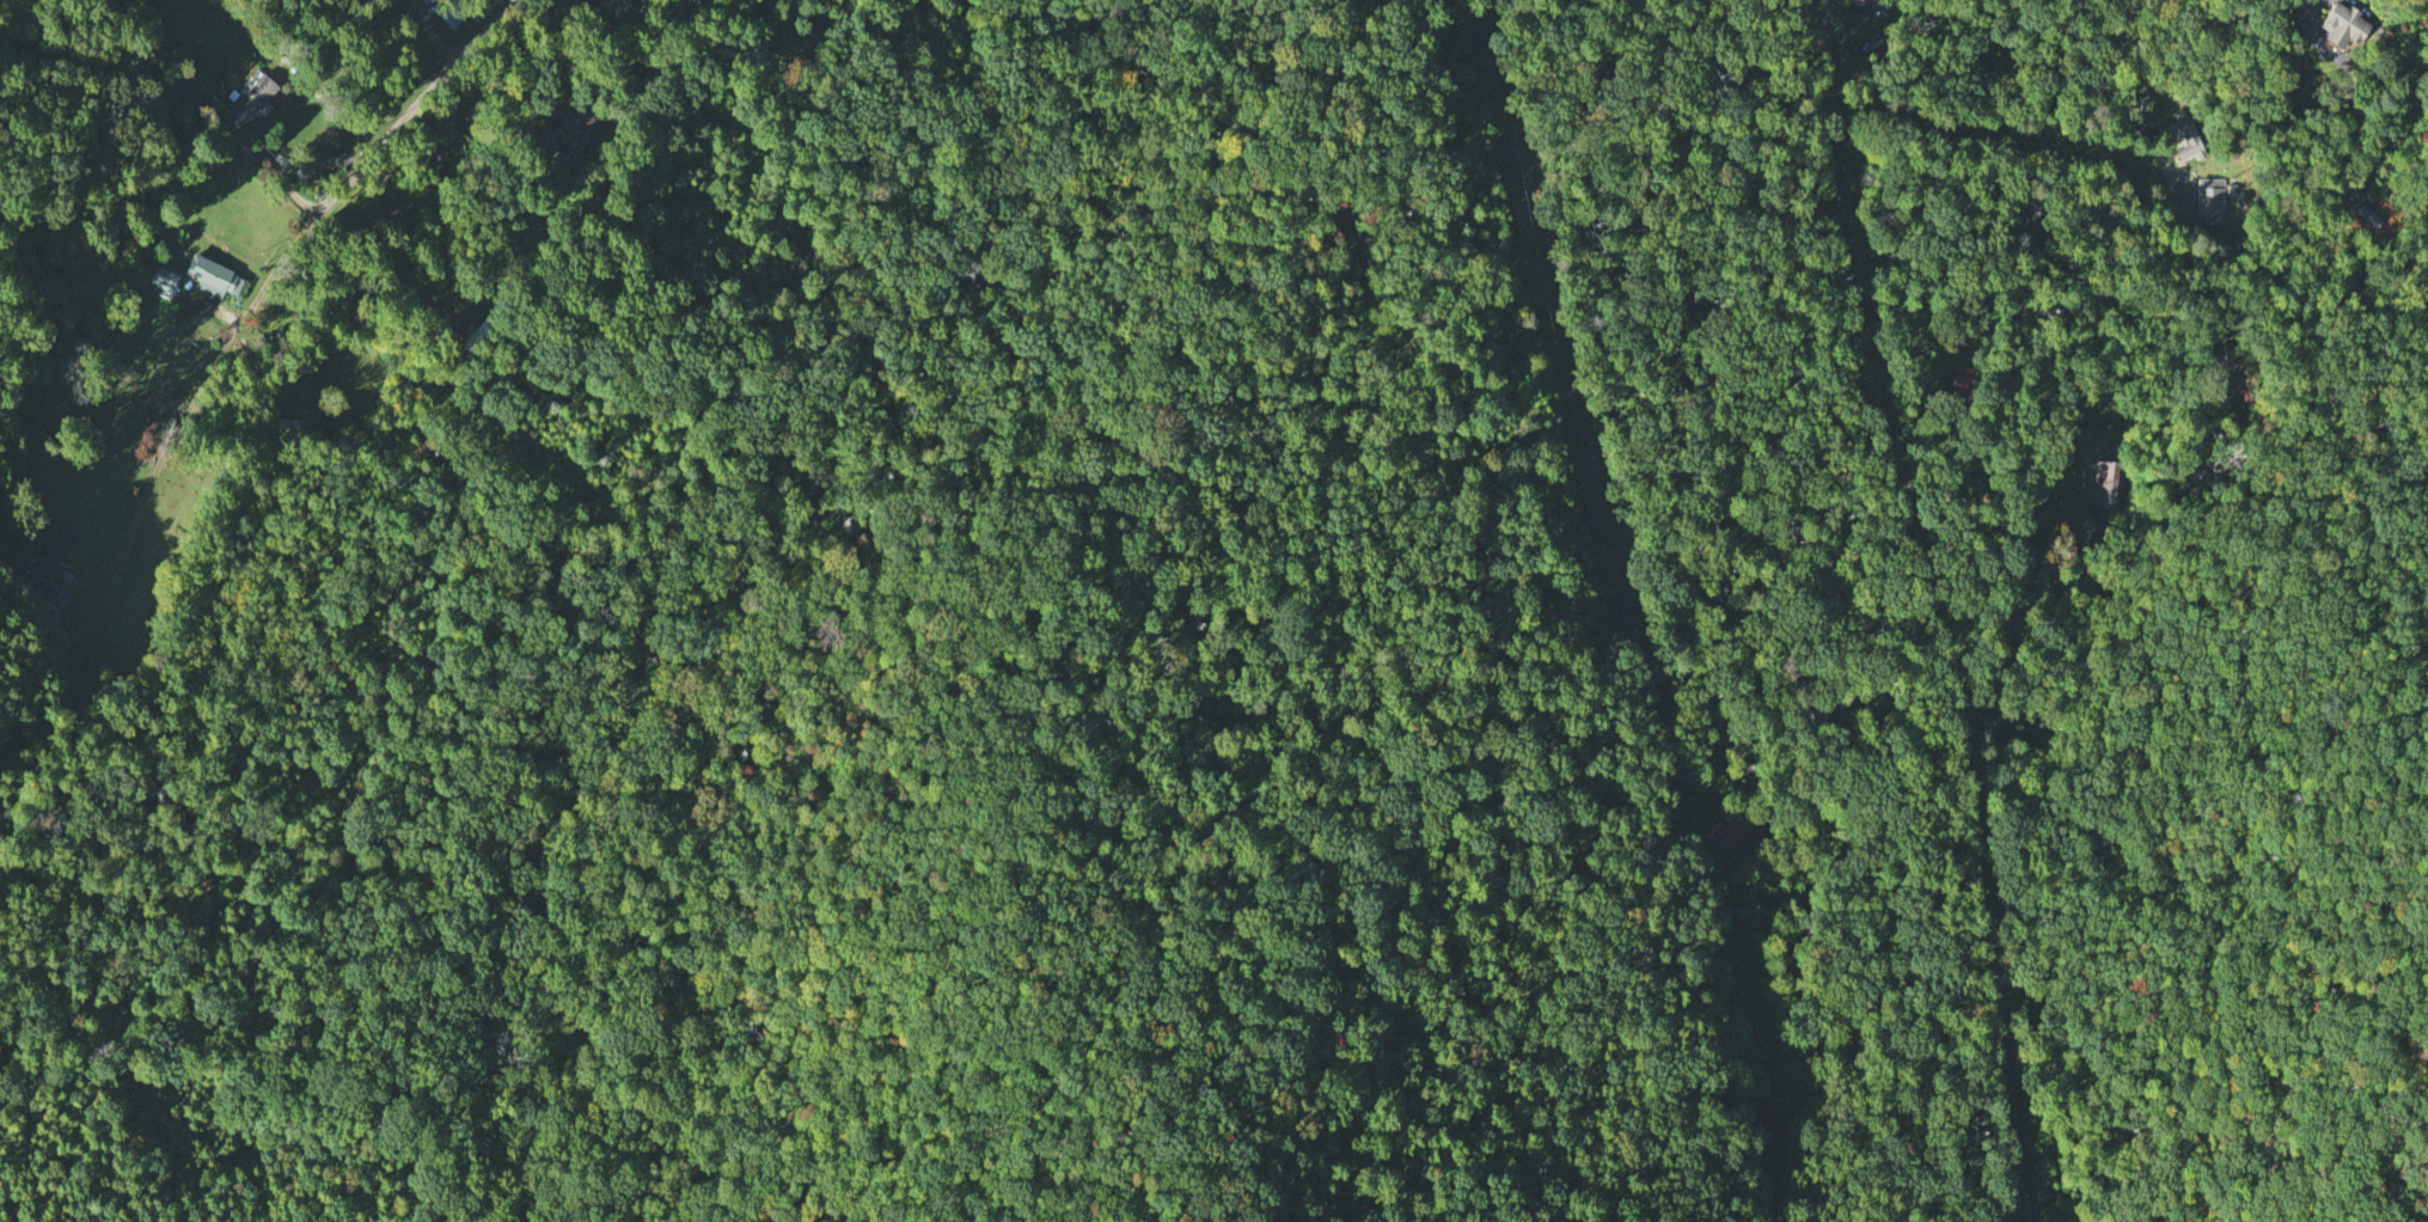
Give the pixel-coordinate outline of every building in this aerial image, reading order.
[(468,11),(456,0),(450,0),(437,13),(452,27),(468,11)] [(2356,44),(2372,22),(2342,0),(2335,0),(2318,23),(2328,30),(2324,35),(2341,48),(2348,38),(2356,44)] [(265,114),(273,103),(267,99),(278,84),(259,70),(230,111),(247,123),(257,109),(265,114)] [(2174,112),(2186,142),(2174,147),(2180,161),(2206,151),(2188,106),(2174,112)] [(2199,177),(2197,224),(2224,225),(2225,178),(2199,177)] [(222,292),(223,288),(237,293),(244,272),(191,253),(183,277),(222,292)] [(155,262),(148,281),(171,290),(178,271),(155,262)] [(2115,491),(2122,491),(2123,461),(2094,460),(2093,507),(2115,508),(2115,491)]
